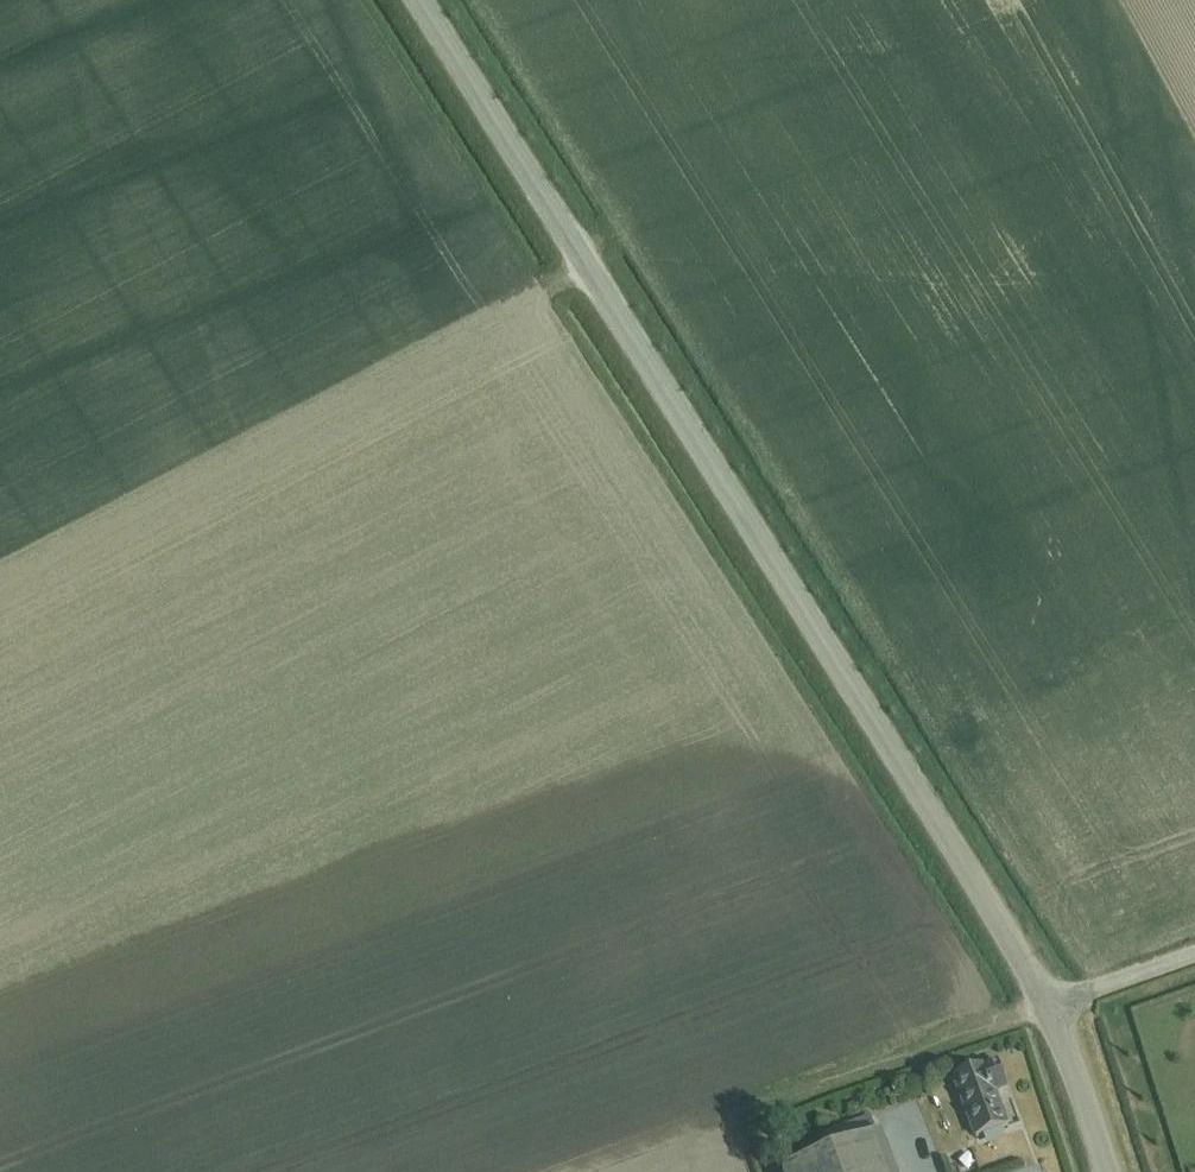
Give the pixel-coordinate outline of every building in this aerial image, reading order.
[(995,1093),(1007,1088),(998,1062),(986,1066),(985,1065),(954,1077),(976,1137),(1008,1126),(995,1093)] [(871,1118),(820,1137),(826,1153),(877,1135),(871,1118)] [(783,1171),(895,1171),(881,1133),(782,1169),(783,1171)]
